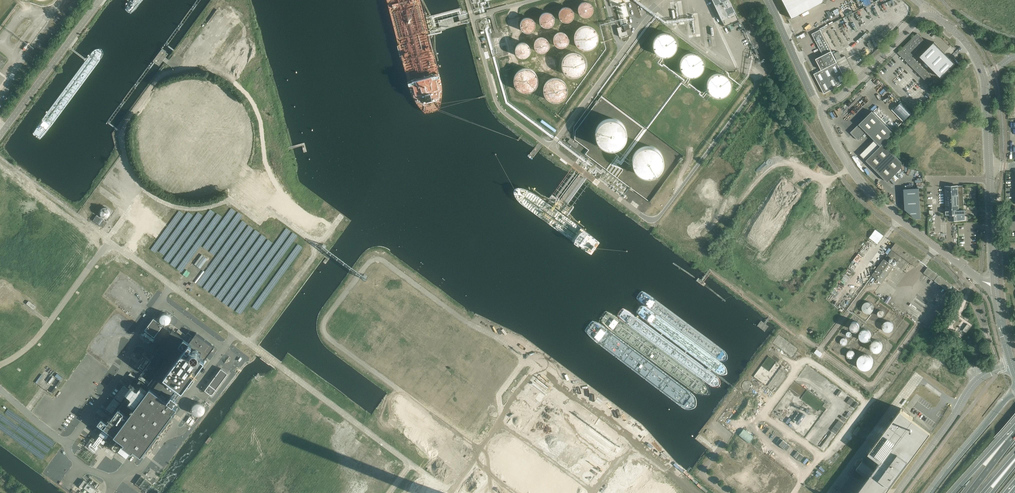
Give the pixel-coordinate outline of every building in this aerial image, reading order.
[(729,0),(712,0),(724,26),(738,20),(729,0)] [(788,12),(791,18),(823,2),(824,0),(782,0),(788,12)] [(578,6),(578,7),(578,8),(578,9),(578,10),(578,11),(578,12),(579,13),(579,14),(580,14),(581,15),(581,16),(582,16),(583,16),(583,17),(584,17),(585,17),(586,17),(587,17),(588,16),(589,16),(590,15),(591,15),(592,14),(592,13),(593,12),(593,11),(593,10),(593,9),(593,8),(593,7),(593,6),(592,6),(592,5),(591,4),(590,3),(589,2),(588,2),(587,2),(586,1),(585,1),(584,2),(583,2),(582,2),(582,3),(581,3),(580,3),(580,4),(579,4),(579,5),(579,6),(578,6)] [(559,13),(559,14),(559,15),(559,17),(559,18),(560,18),(560,19),(561,20),(562,21),(563,21),(564,22),(565,22),(566,22),(567,22),(568,22),(569,22),(570,21),(571,20),(572,20),(572,19),(573,19),(573,18),(573,17),(574,17),(574,16),(574,15),(574,14),(574,13),(574,12),(573,11),(573,10),(572,9),(571,8),(570,8),(569,7),(568,7),(567,7),(566,7),(565,7),(564,7),(563,7),(562,8),(561,9),(560,10),(559,11),(559,12),(559,13)] [(539,17),(539,18),(539,19),(539,20),(539,21),(539,22),(540,22),(540,23),(540,24),(541,24),(541,25),(542,26),(543,26),(544,27),(545,27),(546,27),(547,27),(548,27),(549,27),(550,26),(551,26),(552,25),(553,24),(554,24),(554,23),(554,22),(554,21),(555,21),(555,20),(555,19),(555,18),(554,18),(554,17),(554,16),(553,15),(553,14),(552,14),(552,13),(551,13),(550,12),(549,12),(548,12),(547,12),(546,12),(545,12),(544,12),(543,13),(542,13),(541,14),(540,15),(540,16),(539,17)] [(520,23),(520,24),(520,25),(520,26),(520,27),(521,28),(521,29),(522,30),(523,31),(524,31),(524,32),(525,32),(526,32),(527,32),(528,33),(529,32),(530,32),(531,32),(532,31),(533,31),(533,30),(534,30),(534,29),(535,28),(535,27),(535,26),(535,25),(536,25),(535,24),(535,23),(535,22),(534,21),(534,20),(533,19),(532,18),(531,18),(530,17),(529,17),(528,17),(527,17),(526,17),(525,18),(524,18),(523,18),(523,19),(522,19),(522,20),(521,21),(521,22),(520,23)] [(574,36),(574,37),(574,38),(574,39),(574,40),(574,41),(575,42),(575,44),(576,45),(577,46),(578,47),(579,47),(579,48),(580,48),(581,49),(582,49),(583,49),(585,50),(586,50),(587,50),(588,50),(589,49),(590,49),(591,49),(592,48),(593,48),(594,47),(595,46),(596,45),(597,44),(597,43),(598,41),(598,40),(598,39),(598,38),(598,37),(598,36),(598,35),(598,34),(597,33),(597,32),(597,31),(596,30),(595,29),(594,28),(593,28),(593,27),(592,27),(591,26),(589,26),(588,26),(587,25),(586,25),(585,25),(584,25),(583,26),(582,26),(581,27),(580,27),(578,28),(578,29),(577,30),(576,30),(576,31),(575,32),(575,33),(575,34),(574,35),(574,36)] [(627,30),(623,32),(621,26),(618,27),(620,36),(628,33),(627,30)] [(846,79),(844,76),(820,29),(812,34),(819,47),(822,54),(823,55),(821,56),(816,59),(820,67),(822,70),(820,70),(814,74),(824,93),(829,91),(831,90),(833,89),(838,86),(839,85),(840,85),(846,79)] [(569,40),(569,39),(568,39),(568,38),(568,37),(568,36),(567,35),(566,34),(565,33),(564,33),(564,32),(563,32),(562,32),(561,32),(560,32),(559,32),(558,32),(558,33),(557,33),(556,33),(556,34),(555,34),(555,35),(554,35),(554,36),(554,37),(553,38),(553,39),(553,40),(553,41),(553,42),(554,42),(554,43),(554,44),(555,45),(556,45),(556,46),(557,46),(558,47),(559,47),(560,47),(561,47),(562,47),(563,47),(564,47),(565,46),(566,45),(567,45),(567,44),(568,43),(568,42),(568,41),(569,40)] [(657,35),(656,36),(656,37),(655,37),(654,38),(654,39),(653,40),(653,41),(653,42),(652,43),(652,44),(652,45),(652,46),(653,47),(653,48),(653,49),(653,50),(654,50),(654,51),(655,52),(655,53),(656,54),(657,55),(658,55),(659,56),(660,56),(661,57),(662,57),(663,57),(664,57),(666,57),(667,57),(668,57),(669,56),(670,56),(671,55),(672,55),(673,54),(674,53),(675,52),(675,51),(676,50),(676,49),(676,48),(677,48),(677,47),(677,46),(677,45),(677,44),(677,43),(676,41),(676,40),(675,39),(675,38),(674,37),(674,36),(673,36),(672,35),(671,34),(669,33),(668,33),(667,33),(666,33),(665,33),(664,33),(663,33),(662,33),(661,33),(659,34),(658,35),(657,35)] [(934,79),(911,56),(926,42),(923,39),(921,37),(920,36),(917,34),(917,33),(899,51),(898,52),(898,53),(905,60),(929,84),(934,79)] [(505,42),(503,36),(493,38),(494,45),(505,42)] [(549,44),(549,43),(549,42),(548,41),(548,40),(547,39),(546,38),(545,38),(544,37),(543,37),(542,37),(541,37),(540,37),(539,37),(539,38),(538,38),(537,38),(537,39),(536,39),(536,40),(535,40),(535,41),(534,42),(534,43),(534,44),(534,45),(534,46),(534,47),(535,48),(535,49),(536,50),(537,51),(538,51),(538,52),(539,52),(540,52),(541,52),(542,52),(543,52),(544,52),(545,52),(545,51),(546,51),(547,50),(548,49),(548,48),(549,48),(549,47),(549,46),(549,45),(549,44)] [(530,50),(530,49),(530,48),(530,47),(529,46),(529,45),(528,45),(527,44),(526,43),(525,42),(524,42),(523,42),(522,42),(521,42),(520,43),(519,43),(518,44),(517,44),(517,45),(516,46),(515,47),(515,48),(515,49),(515,50),(515,51),(515,52),(515,53),(516,54),(516,55),(517,55),(517,56),(518,56),(519,57),(520,57),(521,57),(522,58),(523,58),(524,57),(525,57),(526,57),(527,56),(528,56),(528,55),(529,55),(529,54),(529,53),(530,53),(530,52),(530,51),(530,50)] [(947,55),(934,42),(920,56),(941,77),(955,63),(954,62),(951,59),(947,55)] [(584,58),(583,57),(582,56),(581,55),(580,54),(579,54),(578,53),(577,53),(576,53),(575,52),(574,52),(573,52),(572,52),(571,53),(570,53),(569,53),(568,54),(567,54),(566,55),(565,56),(564,56),(564,57),(563,58),(563,59),(562,59),(562,60),(562,61),(562,62),(561,63),(561,64),(561,65),(561,66),(562,67),(562,68),(562,69),(562,70),(563,70),(563,72),(564,73),(565,74),(566,74),(567,75),(568,76),(569,76),(570,76),(571,77),(573,77),(574,77),(575,77),(576,77),(577,76),(578,76),(579,76),(580,75),(581,75),(581,74),(582,74),(583,73),(583,72),(584,72),(584,71),(585,70),(585,69),(585,68),(586,68),(586,67),(586,66),(586,65),(586,64),(586,63),(586,62),(585,61),(585,60),(584,59),(584,58)] [(703,61),(703,60),(702,59),(702,58),(701,58),(700,57),(700,56),(699,55),(698,55),(697,54),(696,54),(695,53),(693,53),(692,53),(691,53),(690,53),(689,53),(688,54),(687,54),(686,54),(685,55),(684,55),(683,56),(683,57),(682,58),(681,59),(681,60),(680,61),(680,62),(680,63),(680,64),(680,65),(680,66),(680,67),(680,68),(680,69),(681,70),(681,71),(682,72),(682,73),(683,73),(684,74),(685,75),(687,76),(688,76),(689,77),(691,77),(692,77),(693,77),(695,76),(696,76),(697,76),(698,75),(699,74),(700,73),(701,72),(702,72),(702,71),(702,70),(703,70),(703,69),(703,68),(704,67),(704,65),(704,64),(703,63),(703,62),(703,61)] [(541,62),(541,63),(541,64),(541,65),(541,66),(542,67),(542,68),(543,69),(544,70),(545,70),(545,71),(546,71),(547,71),(548,71),(549,71),(550,71),(551,71),(552,70),(553,70),(554,69),(555,68),(556,67),(556,66),(556,65),(556,64),(556,63),(556,62),(556,61),(555,60),(555,59),(554,58),(553,57),(552,57),(551,56),(550,56),(549,56),(548,56),(547,56),(546,56),(546,57),(545,57),(544,57),(544,58),(543,58),(542,59),(542,60),(541,61),(541,62)] [(846,57),(845,56),(837,60),(845,76),(847,75),(853,71),(853,70),(846,57)] [(538,80),(538,79),(538,78),(538,77),(537,76),(537,75),(536,73),(535,72),(534,71),(533,70),(532,69),(531,69),(529,68),(527,68),(526,68),(525,68),(524,68),(523,68),(522,69),(520,69),(519,70),(518,71),(517,72),(516,73),(515,74),(515,75),(514,76),(514,77),(514,78),(513,79),(513,80),(513,81),(514,81),(514,83),(514,84),(514,85),(515,86),(516,87),(516,88),(517,89),(518,90),(519,90),(520,91),(521,92),(523,92),(524,92),(525,92),(526,92),(527,92),(528,92),(529,92),(531,91),(532,91),(533,90),(534,89),(535,88),(536,87),(537,85),(537,84),(538,83),(538,82),(538,81),(538,80)] [(731,84),(730,83),(730,82),(730,81),(730,80),(729,79),(729,78),(728,78),(728,77),(727,77),(727,76),(726,75),(725,75),(724,74),(722,74),(721,73),(720,73),(719,73),(718,73),(717,73),(716,73),(715,74),(714,74),(713,75),(712,75),(711,76),(710,76),(709,77),(709,78),(708,79),(708,80),(707,81),(707,82),(707,83),(707,84),(707,85),(707,86),(707,87),(707,88),(707,89),(708,91),(708,92),(709,93),(710,94),(711,94),(711,95),(712,95),(713,96),(714,96),(715,97),(717,97),(718,97),(719,97),(720,97),(721,97),(723,97),(724,96),(725,95),(726,95),(727,94),(728,93),(729,92),(729,91),(730,90),(730,89),(730,88),(731,87),(731,86),(731,85),(731,84)] [(567,86),(567,85),(566,84),(566,83),(565,82),(564,81),(563,80),(562,79),(561,79),(560,78),(559,78),(558,78),(557,78),(556,77),(555,77),(553,78),(552,78),(551,78),(550,79),(548,80),(547,81),(546,82),(545,83),(544,84),(544,85),(544,86),(543,88),(543,89),(543,90),(543,91),(543,92),(544,93),(544,94),(544,95),(545,96),(545,97),(546,97),(546,98),(547,99),(548,99),(548,100),(550,101),(551,101),(552,102),(553,102),(555,102),(557,102),(558,102),(560,101),(561,101),(562,100),(563,99),(564,98),(565,97),(566,96),(566,95),(567,94),(567,93),(567,92),(568,91),(568,90),(568,89),(567,87),(567,86)] [(897,106),(894,110),(904,120),(912,113),(901,102),(897,106)] [(875,140),(880,146),(883,143),(884,142),(893,133),(872,111),(865,118),(859,124),(858,125),(851,132),(858,140),(862,136),(866,133),(865,132),(866,131),(870,135),(875,140)] [(601,122),(600,123),(599,123),(599,124),(598,125),(597,126),(597,127),(596,128),(596,129),(596,131),(595,132),(595,133),(595,134),(595,135),(595,136),(596,137),(596,139),(596,140),(597,141),(597,142),(598,143),(599,144),(599,145),(600,145),(601,146),(602,147),(603,147),(604,148),(605,148),(606,149),(607,149),(609,149),(610,149),(611,149),(612,149),(613,149),(614,149),(615,149),(617,148),(618,148),(619,147),(620,147),(621,146),(621,145),(622,144),(623,144),(624,143),(624,142),(625,141),(625,140),(626,138),(626,137),(626,136),(626,135),(626,134),(626,133),(626,132),(626,130),(626,129),(625,128),(625,127),(624,126),(624,125),(623,124),(622,123),(621,123),(620,122),(619,121),(618,120),(617,120),(616,119),(615,119),(614,119),(613,119),(612,118),(611,118),(609,118),(608,119),(607,119),(606,119),(605,120),(604,120),(603,121),(602,121),(601,122)] [(556,129),(542,119),(541,120),(541,121),(540,122),(554,132),(555,132),(556,131),(556,129)] [(190,131),(185,138),(190,142),(193,144),(199,137),(190,131)] [(577,145),(570,139),(567,142),(575,148),(577,145)] [(860,155),(866,160),(880,146),(875,140),(860,155)] [(902,167),(902,162),(883,143),(880,146),(866,160),(877,171),(887,182),(902,167)] [(638,150),(637,150),(636,151),(635,152),(634,153),(634,154),(634,155),(633,155),(633,156),(633,157),(633,158),(632,158),(632,160),(632,161),(632,162),(632,163),(632,164),(633,165),(633,167),(633,168),(634,168),(634,169),(635,170),(636,171),(637,173),(638,174),(639,174),(640,175),(642,176),(643,176),(645,177),(646,177),(647,177),(649,177),(650,177),(651,177),(652,176),(653,176),(654,176),(656,175),(656,174),(657,174),(658,173),(660,171),(660,170),(661,170),(661,169),(662,168),(662,167),(662,166),(663,165),(663,164),(663,163),(663,162),(663,161),(663,160),(663,159),(662,157),(662,156),(662,155),(661,154),(660,153),(660,152),(659,151),(658,150),(657,149),(656,148),(655,148),(653,147),(652,147),(651,146),(650,146),(649,146),(648,146),(647,146),(646,146),(645,146),(644,147),(643,147),(641,147),(640,148),(639,149),(638,150)] [(214,149),(210,155),(217,160),(219,157),(221,154),(214,149)] [(964,211),(963,185),(948,186),(945,186),(946,205),(946,212),(946,214),(951,214),(951,220),(964,219),(964,211)] [(906,188),(904,189),(905,201),(905,209),(915,218),(921,218),(919,188),(906,188)] [(234,191),(232,195),(239,201),(242,198),(234,191)] [(104,207),(103,208),(102,208),(102,209),(101,209),(101,210),(100,211),(100,212),(100,213),(100,214),(101,215),(101,216),(102,216),(102,217),(103,217),(104,217),(104,218),(105,218),(106,217),(107,217),(108,217),(108,216),(109,216),(109,215),(110,214),(110,213),(110,212),(110,211),(109,210),(109,209),(108,208),(107,208),(106,208),(105,207),(104,207)] [(101,218),(97,215),(93,220),(97,223),(101,218)] [(147,222),(160,232),(165,224),(152,215),(147,222)] [(219,252),(197,282),(229,306),(226,300),(231,298),(226,294),(229,290),(226,292),(224,290),(230,287),(233,285),(232,277),(237,274),(238,277),(239,273),(222,239),(225,234),(195,226),(186,231),(185,229),(169,225),(163,233),(189,253),(203,236),(221,249),(222,249),(223,251),(226,251),(219,252)] [(876,230),(875,230),(869,238),(877,243),(880,239),(883,235),(876,230)] [(919,261),(896,243),(892,248),(916,266),(919,261)] [(206,257),(202,254),(194,264),(198,267),(206,257)] [(882,282),(894,267),(884,259),(872,275),(882,282)] [(952,285),(939,275),(937,274),(928,267),(924,273),(933,279),(935,280),(948,290),(952,285)] [(872,303),(871,302),(870,302),(869,302),(868,302),(867,302),(866,302),(865,302),(864,303),(863,304),(863,305),(862,305),(862,306),(862,307),(862,308),(862,309),(862,310),(863,311),(864,311),(864,312),(865,312),(865,313),(866,313),(867,313),(868,313),(869,313),(870,313),(871,312),(872,311),(873,310),(873,309),(873,308),(874,308),(874,307),(873,307),(873,306),(873,305),(872,304),(872,303)] [(160,316),(160,318),(160,320),(161,322),(163,323),(165,324),(167,323),(169,322),(170,320),(171,318),(170,316),(169,314),(167,313),(165,313),(163,313),(161,314),(160,316)] [(163,325),(154,318),(145,330),(154,337),(163,325)] [(851,323),(851,324),(850,325),(850,326),(851,326),(851,327),(851,328),(852,329),(853,329),(853,330),(854,330),(855,330),(856,330),(857,330),(858,329),(859,328),(859,327),(860,327),(860,326),(860,325),(860,324),(859,324),(859,323),(859,322),(858,322),(857,322),(857,321),(856,321),(855,321),(854,321),(853,321),(852,322),(851,323)] [(893,324),(893,323),(892,322),(891,322),(890,321),(889,321),(888,321),(887,321),(886,321),(885,322),(884,323),(883,323),(883,324),(883,325),(883,326),(883,327),(883,328),(883,329),(884,330),(884,331),(885,331),(886,331),(887,332),(888,332),(889,332),(890,332),(890,331),(891,331),(892,330),(893,330),(893,329),(893,328),(894,327),(894,326),(894,325),(893,324)] [(966,333),(971,326),(967,324),(962,330),(966,333)] [(188,388),(194,381),(191,378),(193,375),(214,346),(196,333),(189,342),(175,331),(173,329),(157,351),(167,358),(147,384),(140,379),(108,422),(102,417),(98,422),(106,429),(124,442),(123,444),(132,451),(134,449),(138,452),(143,456),(172,416),(171,415),(177,407),(173,403),(177,397),(175,396),(181,388),(182,389),(185,386),(188,388)] [(860,332),(859,333),(859,334),(859,335),(859,336),(859,337),(860,337),(860,338),(861,339),(862,340),(863,340),(863,341),(864,341),(865,341),(866,341),(867,341),(868,340),(869,340),(869,339),(870,339),(870,338),(871,337),(871,336),(871,335),(871,334),(871,333),(870,332),(870,331),(869,331),(869,330),(868,330),(868,329),(867,329),(866,329),(865,329),(864,329),(863,329),(862,330),(861,330),(861,331),(860,331),(860,332)] [(154,339),(145,332),(143,334),(153,341),(154,339)] [(874,341),(873,341),(872,342),(871,343),(871,344),(871,345),(871,346),(871,347),(871,348),(871,349),(872,350),(873,351),(874,351),(874,352),(875,352),(876,352),(877,352),(878,352),(879,352),(880,351),(881,351),(881,350),(882,349),(882,348),(883,347),(883,346),(883,345),(882,344),(882,343),(881,342),(880,341),(879,340),(878,340),(877,340),(876,340),(875,340),(874,340),(874,341)] [(419,346),(417,349),(428,359),(431,355),(419,346)] [(420,359),(422,356),(411,347),(408,351),(420,359)] [(855,353),(855,352),(854,351),(853,351),(853,350),(852,350),(851,350),(850,350),(849,350),(848,351),(847,352),(847,353),(847,354),(847,355),(847,356),(848,356),(848,357),(849,357),(850,358),(851,358),(852,358),(853,357),(854,357),(854,356),(855,356),(855,355),(855,354),(855,353)] [(857,359),(857,360),(857,361),(857,362),(857,363),(858,364),(858,365),(858,366),(859,366),(859,367),(860,367),(861,368),(862,369),(863,369),(864,369),(865,369),(866,369),(867,369),(868,369),(869,369),(869,368),(870,368),(871,367),(872,366),(873,365),(873,364),(873,363),(873,362),(873,361),(873,360),(873,359),(873,358),(872,358),(872,357),(871,356),(870,355),(869,354),(868,354),(867,353),(866,353),(865,353),(864,353),(863,354),(862,354),(861,354),(861,355),(860,355),(859,356),(859,357),(858,357),(858,358),(858,359),(857,359)] [(412,368),(415,365),(403,354),(400,357),(412,368)] [(416,366),(419,363),(411,354),(408,357),(416,366)] [(762,366),(754,376),(775,391),(789,372),(776,362),(769,371),(762,366)] [(807,365),(772,413),(823,452),(859,404),(807,365)] [(221,368),(205,390),(208,393),(211,395),(228,373),(224,370),(221,368)] [(519,383),(516,386),(535,400),(539,403),(540,404),(549,393),(542,388),(525,375),(522,379),(519,383)] [(130,389),(124,385),(115,397),(121,401),(130,389)] [(120,403),(114,399),(107,408),(112,413),(120,403)] [(604,402),(604,403),(603,403),(603,404),(603,405),(603,406),(603,407),(604,408),(605,409),(606,409),(607,409),(608,409),(609,409),(610,408),(611,407),(611,406),(611,405),(611,404),(610,403),(610,402),(609,402),(608,401),(607,401),(606,401),(605,402),(604,402)] [(202,414),(204,412),(205,410),(205,408),(204,405),(202,403),(200,402),(197,402),(195,403),(193,405),(192,407),(192,410),(193,412),(195,414),(197,415),(199,415),(202,414)] [(901,408),(869,451),(880,460),(874,469),(862,461),(856,468),(868,476),(855,492),(885,492),(886,491),(887,489),(888,488),(889,488),(931,431),(901,408)] [(557,460),(576,434),(556,419),(544,410),(537,419),(533,416),(522,431),(520,433),(557,460)] [(632,423),(628,427),(639,436),(642,431),(632,423)] [(616,445),(594,429),(589,425),(589,426),(587,425),(582,432),(583,434),(582,434),(609,454),(609,453),(611,454),(616,447),(615,446),(616,445)] [(109,434),(103,429),(100,433),(106,438),(109,434)] [(753,437),(743,429),(739,435),(749,443),(753,437)] [(790,445),(780,438),(776,442),(786,450),(790,445)] [(131,452),(123,446),(118,452),(126,458),(131,452)] [(573,457),(577,452),(578,452),(577,450),(576,450),(572,447),(572,446),(570,446),(570,447),(566,452),(566,454),(567,454),(565,458),(568,460),(571,457),(571,458),(573,458),(573,457)] [(509,451),(506,457),(519,464),(522,457),(509,451)] [(806,457),(798,451),(794,455),(802,462),(806,457)] [(605,462),(592,453),(589,457),(601,467),(605,462)] [(549,463),(541,476),(538,466),(530,461),(517,465),(515,469),(512,467),(513,470),(507,472),(506,474),(508,474),(511,476),(514,475),(516,481),(517,482),(516,483),(519,482),(521,479),(532,486),(533,488),(530,492),(550,492),(553,488),(558,491),(564,482),(568,481),(569,480),(567,475),(549,463)] [(584,468),(578,462),(571,468),(577,475),(584,468)] [(634,480),(641,469),(630,462),(628,464),(634,468),(628,476),(634,480)] [(586,470),(582,478),(590,482),(594,474),(586,470)] [(141,475),(135,483),(146,492),(149,487),(152,484),(141,475)] [(675,489),(666,482),(654,483),(651,487),(652,492),(646,492),(676,492),(675,489)] [(84,487),(92,492),(93,492),(96,490),(87,483),(84,487)] [(585,489),(576,483),(568,492),(582,492),(585,489)]
